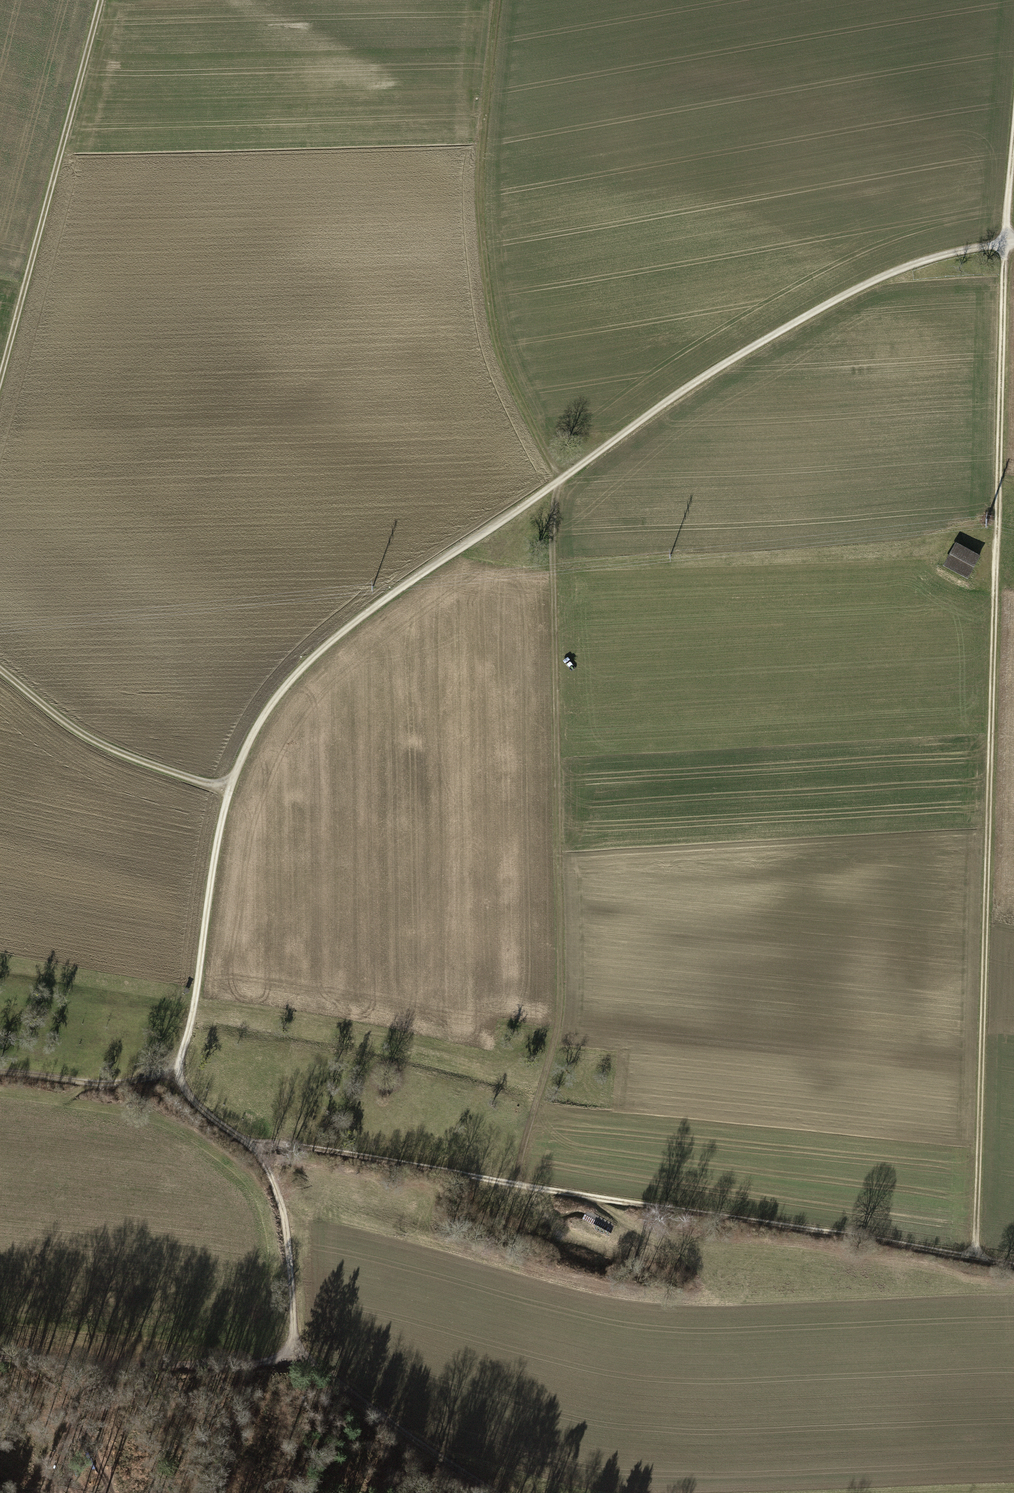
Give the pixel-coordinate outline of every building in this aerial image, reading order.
[(946,568),(969,581),(982,557),(958,544),(946,568)]
